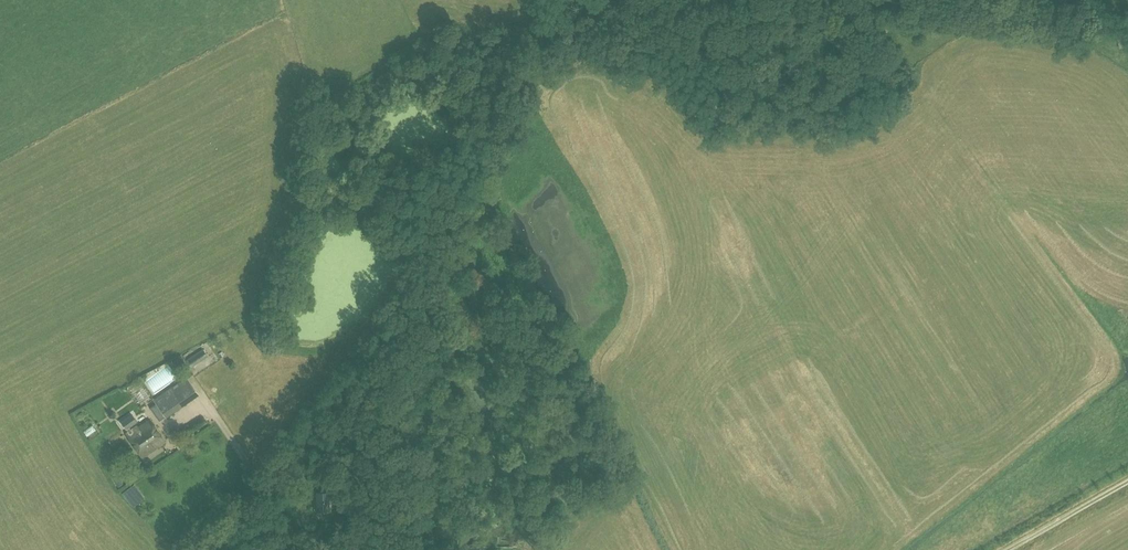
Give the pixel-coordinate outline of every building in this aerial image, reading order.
[(1119,48),(1127,46),(1127,37),(1118,39),(1119,48)] [(186,360),(191,368),(208,356),(203,348),(186,360)] [(196,371),(208,384),(225,368),(213,356),(196,371)] [(174,361),(179,368),(185,364),(180,357),(174,361)] [(153,399),(156,404),(151,408),(160,421),(165,417),(166,418),(199,396),(186,377),(153,399)] [(125,432),(142,457),(165,442),(149,419),(138,426),(137,424),(125,432)] [(118,475),(113,478),(118,487),(124,483),(118,475)] [(123,493),(133,507),(145,498),(134,484),(123,493)] [(291,503),(301,492),(294,487),(285,498),(291,503)] [(329,511),(329,491),(329,492),(316,492),(316,511),(317,511),(317,509),(329,508),(329,511)]
